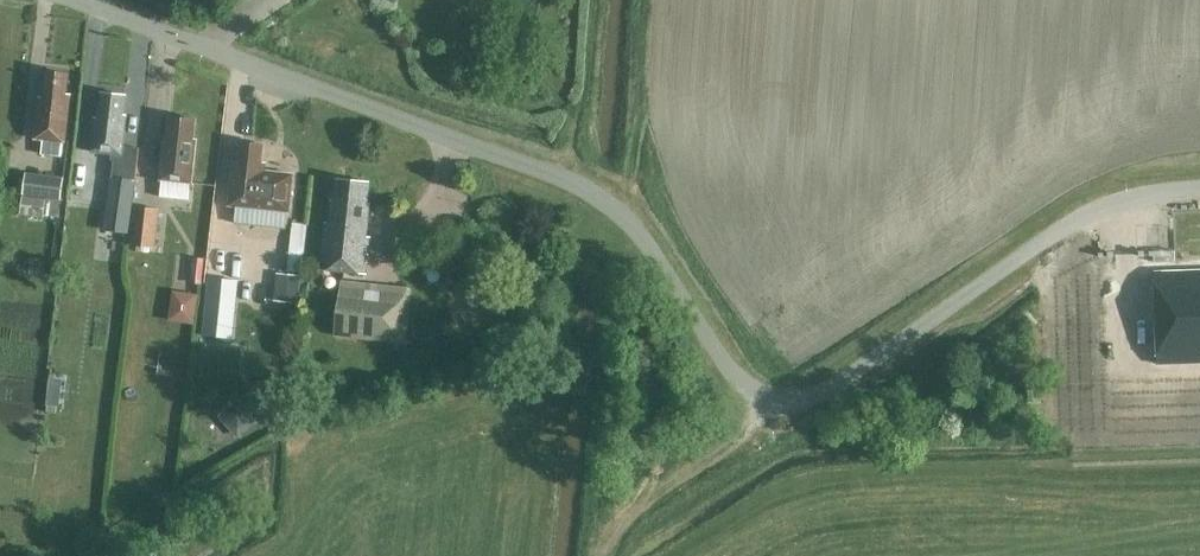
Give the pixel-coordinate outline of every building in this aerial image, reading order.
[(35,138),(65,142),(71,94),(66,93),(69,74),(47,71),(44,97),(40,96),(35,138)] [(119,177),(135,179),(139,147),(123,145),(127,115),(123,114),(125,95),(103,92),(99,117),(96,117),(92,151),(122,154),(119,177)] [(194,119),(172,117),(170,142),(165,142),(161,179),(192,182),(197,139),(192,138),(194,119)] [(263,144),(241,142),(239,161),(234,161),(229,205),(289,212),(293,173),(260,169),(263,144)] [(46,214),(58,216),(64,177),(26,171),(23,194),(48,197),(46,214)] [(135,180),(112,177),(108,210),(130,213),(135,180)] [(368,182),(338,179),(336,199),(332,198),(329,222),(326,221),(321,269),(366,273),(370,236),(366,235),(369,209),(366,209),(368,182)] [(20,213),(44,216),(47,199),(22,195),(20,213)] [(130,244),(156,247),(160,208),(134,205),(130,244)] [(287,270),(302,272),(307,223),(292,222),(287,270)] [(192,257),(190,283),(203,283),(205,258),(192,257)] [(1153,271),(1154,284),(1165,283),(1169,345),(1158,345),(1159,361),(1199,358),(1199,268),(1153,271)] [(277,272),(274,300),(299,303),(302,275),(277,272)] [(238,280),(209,277),(203,334),(233,337),(238,280)] [(335,334),(404,342),(411,289),(341,281),(335,334)] [(48,391),(47,405),(48,405),(57,406),(60,407),(61,393),(48,391)] [(250,408),(260,419),(279,403),(269,392),(250,408)]
